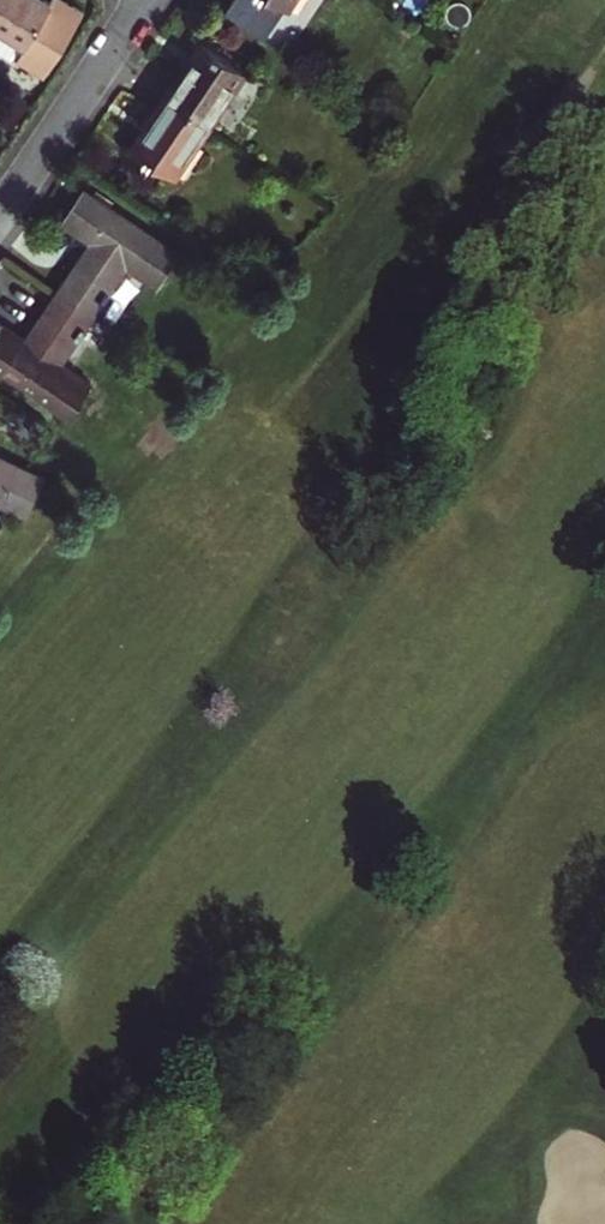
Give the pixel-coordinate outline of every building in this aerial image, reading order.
[(18,60),(49,79),(89,14),(66,0),(57,0),(54,5),(46,0),(0,0),(0,49),(18,60)] [(298,0),(279,0),(292,9),(298,0)] [(175,95),(217,123),(251,71),(210,43),(175,95)] [(182,176),(217,123),(175,95),(139,147),(182,176)] [(94,234),(61,285),(96,308),(127,260),(158,280),(179,247),(86,186),(66,215),(94,234)] [(96,308),(61,285),(25,339),(0,322),(0,365),(73,412),(94,380),(63,359),(96,308)] [(10,504),(28,465),(0,452),(0,499),(10,504)]
